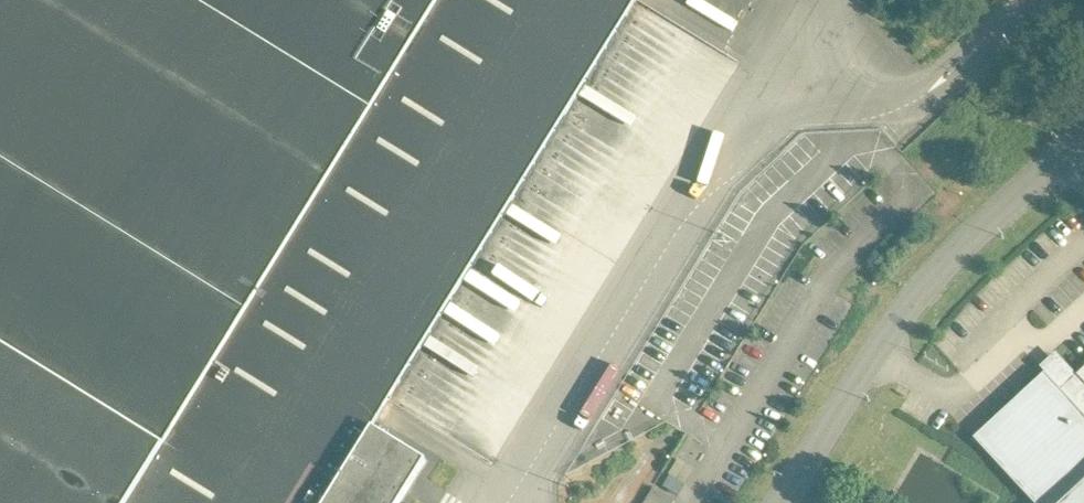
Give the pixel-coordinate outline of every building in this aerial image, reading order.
[(426,461),(372,428),(440,317),(637,0),(0,0),(0,502),(400,502),(426,461)] [(1042,105),(1031,114),(1040,123),(1050,114),(1042,105)] [(1076,375),(1078,376),(1070,383),(1069,382),(1068,382),(1069,384),(1062,391),(1045,372),(973,438),(1033,502),(1083,502),(1083,368),(1076,375)]
